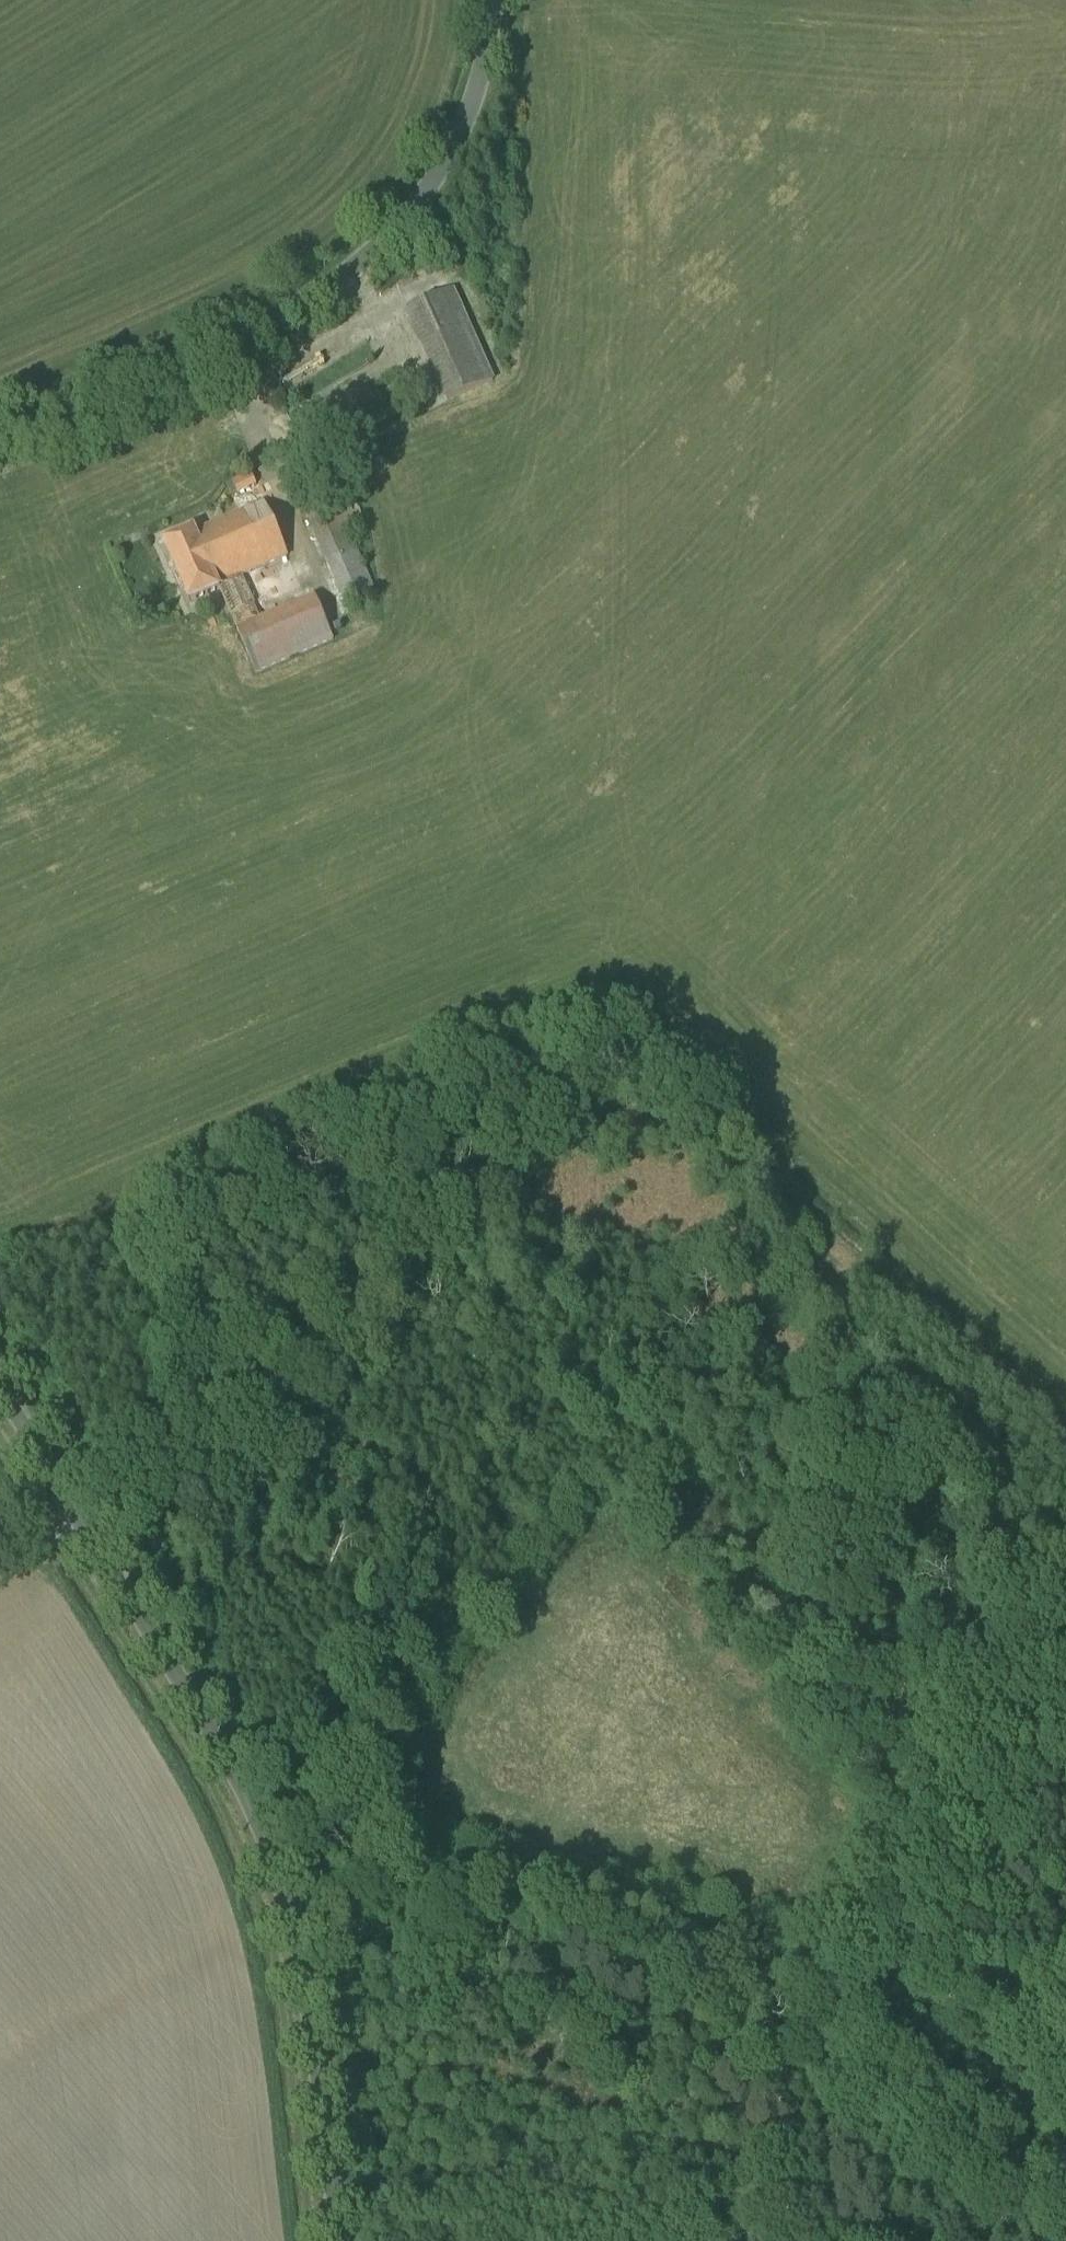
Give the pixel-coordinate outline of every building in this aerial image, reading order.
[(446,404),(495,381),(454,288),(404,310),(446,404)] [(338,575),(349,600),(375,589),(350,532),(366,525),(354,496),(348,499),(337,472),(321,479),(316,466),(289,477),(332,578),(338,575)] [(237,495),(258,486),(252,474),(232,483),(237,495)] [(189,603),(220,590),(226,605),(251,595),(243,576),(288,557),(265,502),(195,532),(194,529),(163,542),(189,603)] [(326,624),(313,595),(278,611),(236,631),(256,675),(334,642),(326,624)]
